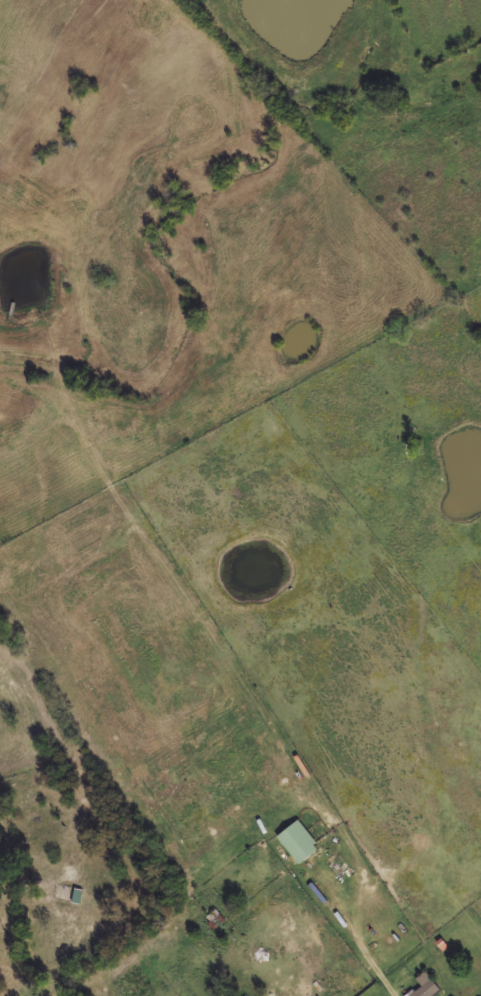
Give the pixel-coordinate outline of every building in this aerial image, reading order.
[(277,836),(298,865),(320,850),(299,821),(277,836)] [(440,991),(426,972),(416,979),(422,987),(410,995),(434,995),(440,991)]
